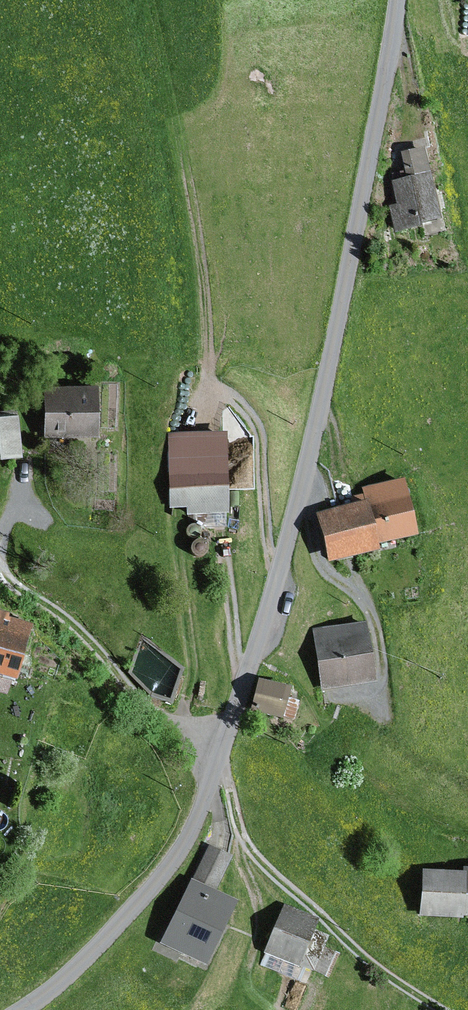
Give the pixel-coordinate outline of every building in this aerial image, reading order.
[(418,184),(390,190),(400,241),(444,231),(428,154),(412,157),(418,184)] [(99,394),(44,395),(44,447),(99,447),(99,394)] [(0,422),(0,463),(24,460),(19,420),(0,422)] [(230,438),(172,439),(172,512),(230,512),(230,438)] [(371,502),(319,516),(333,567),(389,552),(386,539),(417,530),(403,478),(367,488),(371,502)] [(0,620),(0,676),(16,681),(32,630),(0,620)] [(367,626),(317,633),(325,691),(375,684),(367,626)] [(293,694),(264,685),(255,714),(284,723),(293,694)] [(232,869),(211,859),(167,952),(210,972),(240,908),(219,898),(232,869)] [(427,875),(424,919),(467,921),(467,877),(427,875)] [(320,934),(285,916),(265,956),(299,974),(320,934)]
